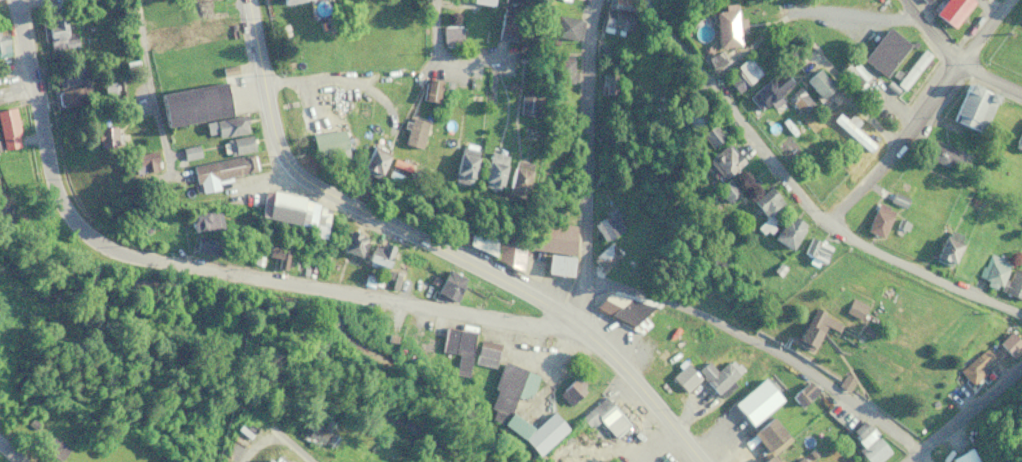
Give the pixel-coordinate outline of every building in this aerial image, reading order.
[(970,0),(943,0),(933,13),(952,29),(973,3),(970,0)] [(498,37),(520,38),(521,10),(499,9),(498,37)] [(716,48),(739,46),(737,33),(744,32),(743,20),(736,20),(735,10),(713,12),(716,48)] [(633,14),(603,11),(602,31),(632,33),(633,14)] [(79,44),(75,31),(66,34),(62,18),(42,23),(49,52),(79,44)] [(442,46),(461,46),(461,26),(442,26),(442,46)] [(884,77),(909,44),(886,27),(861,59),(884,77)] [(893,84),(902,90),(930,54),(921,48),(893,84)] [(738,92),(761,72),(748,56),(724,76),(738,92)] [(571,58),(557,58),(557,82),(571,82),(571,58)] [(862,79),(865,77),(854,60),(842,68),(865,103),(874,97),(862,79)] [(83,65),(53,72),(57,89),(55,89),(59,106),(90,98),(83,65)] [(833,87),(816,68),(803,79),(820,98),(833,87)] [(746,93),(757,110),(768,103),(771,108),(783,101),(778,94),(791,85),(782,70),(746,93)] [(601,93),(617,93),(617,75),(601,75),(601,93)] [(436,104),(440,81),(424,79),(421,101),(436,104)] [(948,118),(965,79),(995,92),(978,132),(948,118)] [(160,94),(165,125),(227,115),(222,84),(160,94)] [(787,98),(800,114),(812,103),(799,88),(787,98)] [(535,96),(518,96),(518,114),(535,114),(535,96)] [(706,120),(695,102),(680,111),(690,129),(706,120)] [(18,148),(15,107),(0,108),(0,149),(18,148)] [(217,136),(248,130),(244,114),(214,120),(217,136)] [(402,143),(419,148),(426,121),(409,116),(402,143)] [(723,135),(712,121),(697,133),(709,147),(723,135)] [(96,146),(113,146),(113,123),(96,123),(96,146)] [(1021,150),(1021,127),(1012,144),(1021,150)] [(345,151),(343,129),(309,132),(311,155),(345,151)] [(225,137),(225,152),(251,151),(251,136),(225,137)] [(962,155),(930,139),(922,155),(954,171),(962,155)] [(743,159),(725,141),(706,161),(724,178),(743,159)] [(477,146),(460,142),(450,180),(467,185),(477,146)] [(181,147),(182,157),(197,156),(196,145),(181,147)] [(377,177),(385,150),(368,145),(360,172),(377,177)] [(132,150),(132,171),(154,171),(154,150),(132,150)] [(500,187),(500,150),(483,150),(483,187),(500,187)] [(190,163),(195,191),(216,188),(214,177),(253,170),(251,154),(190,163)] [(523,197),(532,162),(513,157),(504,192),(523,197)] [(716,188),(726,201),(733,195),(723,182),(716,188)] [(749,202),(763,219),(755,226),(760,232),(774,220),(768,214),(783,203),(769,186),(749,202)] [(300,196),(264,187),(258,215),(294,223),(300,196)] [(307,234),(319,238),(329,209),(309,202),(303,222),(310,225),(307,234)] [(892,210),(875,203),(863,230),(880,237),(892,210)] [(601,240),(622,231),(613,210),(592,219),(601,240)] [(190,228),(220,228),(220,211),(190,211),(190,228)] [(788,249),(805,224),(788,213),(771,238),(788,249)] [(574,224),(534,221),(532,249),(546,250),(545,272),(570,274),(574,224)] [(338,254),(355,260),(364,235),(348,228),(338,254)] [(947,265),(962,237),(946,229),(932,257),(947,265)] [(498,237),(485,230),(481,237),(471,231),(465,241),(488,254),(498,237)] [(821,262),(829,246),(809,236),(801,252),(821,262)] [(362,264),(382,272),(392,246),(372,239),(362,264)] [(219,246),(195,241),(192,251),(217,256),(219,246)] [(593,260),(605,269),(619,251),(606,242),(593,260)] [(267,256),(274,257),(273,267),(282,268),(285,246),(268,245),(267,256)] [(996,286),(1009,264),(991,253),(978,275),(996,286)] [(465,278),(447,268),(433,292),(452,302),(465,278)] [(1012,270),(1003,292),(1021,299),(1021,274),(1012,270)] [(645,304),(601,291),(595,312),(639,325),(645,304)] [(866,305),(851,298),(844,312),(859,320),(866,305)] [(834,332),(839,323),(813,308),(794,341),(809,349),(822,326),(834,332)] [(467,377),(473,331),(444,327),(438,374),(467,377)] [(652,366),(661,373),(686,340),(677,333),(652,366)] [(957,366),(967,384),(988,373),(979,355),(957,366)] [(705,361),(695,372),(718,393),(741,370),(728,357),(716,371),(705,361)] [(525,370),(505,363),(483,419),(514,431),(535,453),(538,454),(566,428),(551,412),(531,430),(520,418),(508,413),(525,370)] [(699,377),(685,363),(670,377),(684,391),(699,377)] [(748,424),(780,401),(763,378),(731,402),(748,424)] [(807,400),(817,389),(807,381),(797,392),(807,400)] [(597,419),(612,436),(627,424),(603,396),(577,418),(586,429),(597,419)] [(786,436),(769,416),(750,432),(767,452),(786,436)] [(866,421),(847,435),(868,461),(877,461),(889,453),(866,421)] [(326,431),(307,422),(299,437),(318,447),(326,431)] [(969,447),(949,458),(951,461),(977,461),(969,447)]
